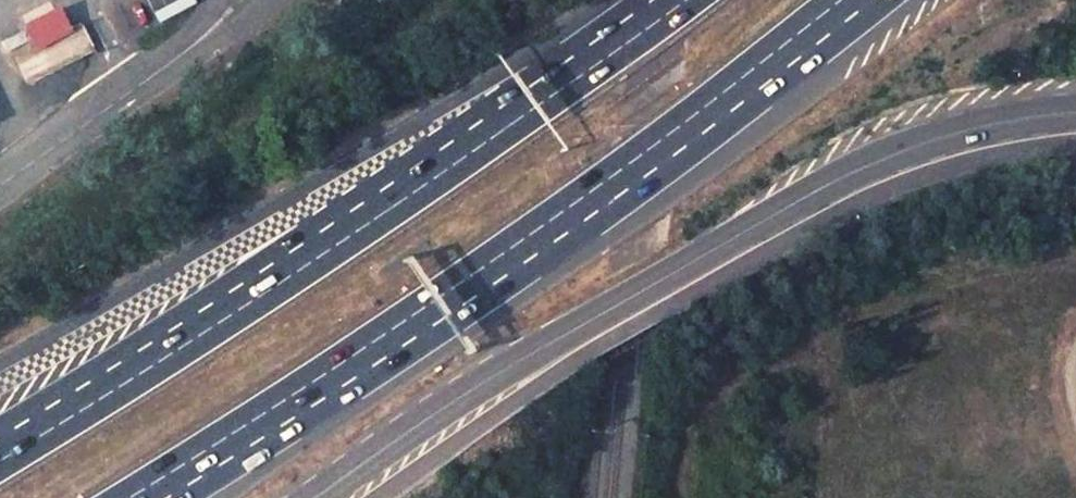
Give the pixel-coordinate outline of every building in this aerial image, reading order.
[(55,10),(22,29),(36,49),(65,33),(55,10)] [(43,71),(88,49),(79,29),(34,52),(43,71)]
